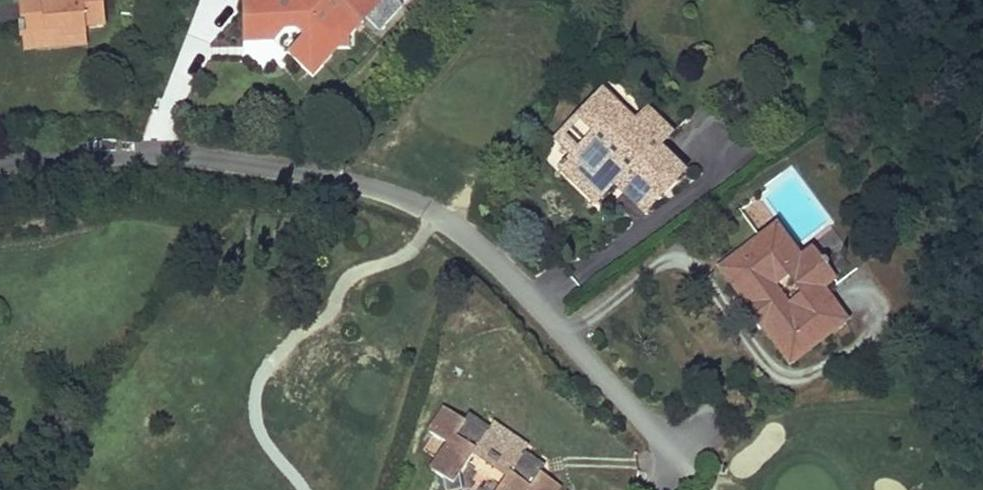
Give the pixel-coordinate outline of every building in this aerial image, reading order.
[(18,10),(23,54),(46,52),(45,48),(64,46),(65,53),(84,51),(83,42),(102,40),(98,0),(53,0),(54,6),(39,7),(18,10)] [(239,18),(269,19),(268,42),(289,21),(299,29),(287,43),(301,58),(306,55),(317,53),(323,58),(334,47),(333,38),(349,37),(350,27),(358,20),(357,6),(365,13),(368,10),(381,21),(400,0),(240,0),(239,18)] [(269,19),(239,18),(239,39),(268,42),(269,19)] [(46,52),(23,54),(24,66),(85,59),(84,51),(65,53),(64,46),(45,48),(46,52)] [(306,55),(301,58),(311,67),(323,58),(317,53),(306,55)] [(622,172),(653,202),(682,171),(659,148),(668,139),(643,115),(634,123),(603,93),(572,126),(587,140),(574,153),(562,165),(596,198),(613,181),(622,172)] [(574,153),(587,140),(572,126),(559,138),(574,153)] [(653,202),(622,172),(613,181),(644,211),(653,202)] [(746,271),(786,244),(777,230),(720,268),(726,276),(742,265),(746,271)] [(821,236),(810,243),(836,283),(847,276),(821,236)] [(792,369),(851,330),(832,302),(842,295),(816,255),(800,265),(792,253),(751,280),(747,274),(731,285),(750,313),(746,316),(763,341),(771,336),(792,369)] [(448,443),(431,465),(445,475),(449,489),(464,487),(461,474),(477,451),(485,453),(503,466),(507,472),(496,489),(555,489),(560,481),(543,468),(538,457),(525,446),(528,442),(493,418),(488,424),(473,414),(458,416),(445,407),(429,430),(448,443)]
